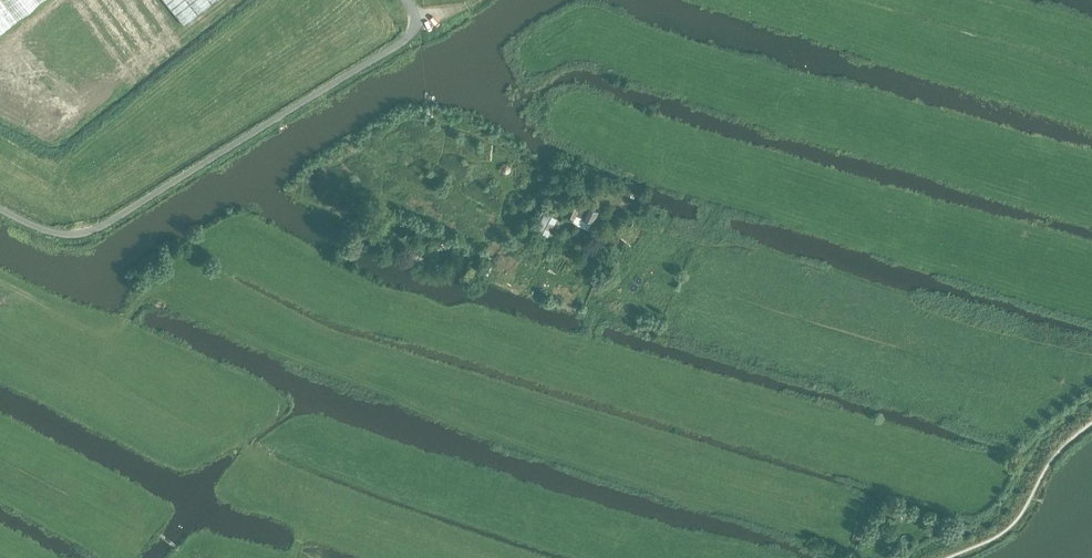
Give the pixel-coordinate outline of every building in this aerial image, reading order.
[(41,0),(0,0),(0,32),(41,0)] [(214,0),(164,0),(183,24),(214,0)] [(576,212),(594,220),(599,211),(573,199),(567,213),(574,217),(576,212)] [(546,232),(555,217),(547,213),(539,228),(546,232)] [(394,226),(394,229),(394,232),(395,234),(400,236),(403,236),(407,234),(409,229),(397,222),(394,226)]
